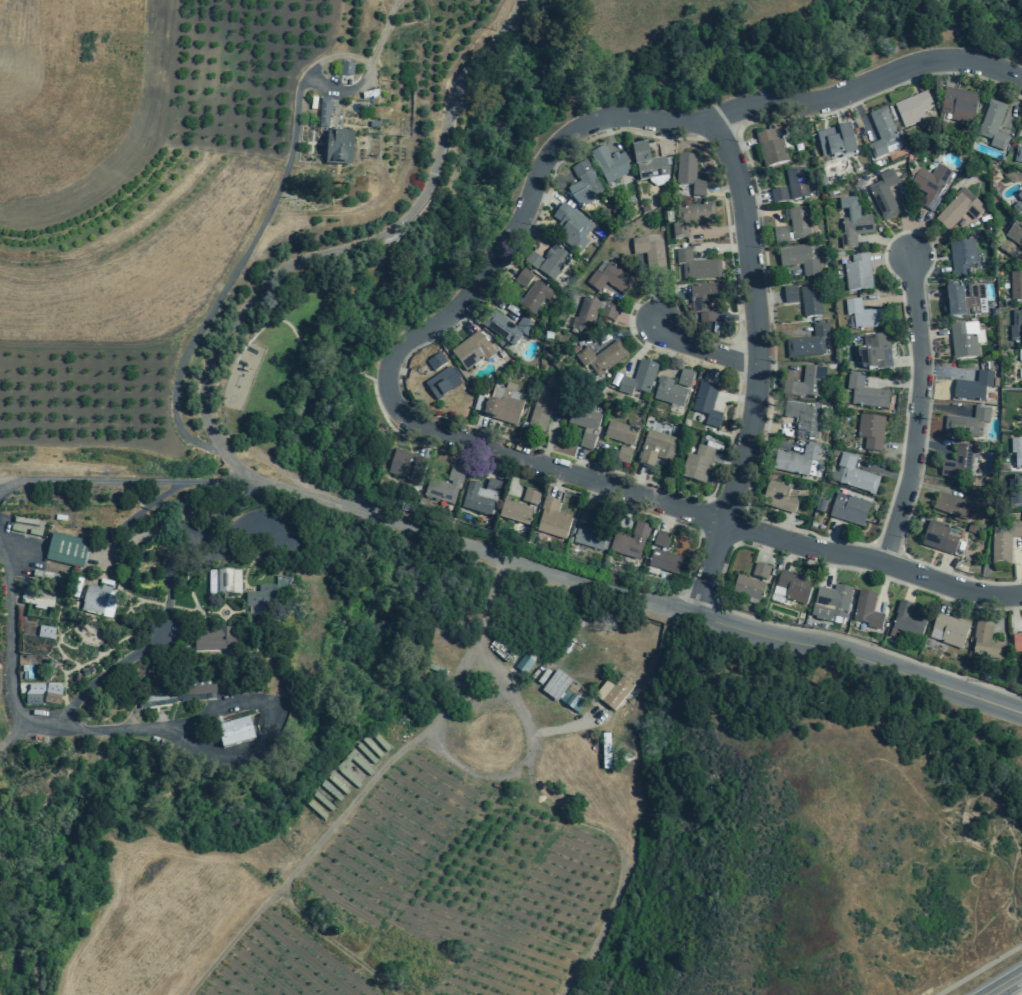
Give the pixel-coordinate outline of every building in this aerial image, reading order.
[(339,75),(352,76),(353,64),(340,63),(339,75)] [(939,113),(951,115),(950,121),(972,125),(978,94),(944,88),(939,113)] [(922,112),(933,108),(926,91),(893,105),(903,128),(925,119),(922,112)] [(329,128),(317,127),(319,98),(331,99),(329,128)] [(1002,151),(1008,137),(996,133),(1006,106),(990,100),(977,135),(991,140),(989,146),(1002,151)] [(900,147),(887,113),(888,112),(886,107),(868,114),(879,140),(866,145),(868,149),(869,149),(874,159),(900,147)] [(822,157),(843,152),(844,156),(856,153),(849,124),(816,132),(822,157)] [(754,134),(764,168),(788,161),(781,139),(776,141),(773,129),(754,134)] [(348,170),(319,167),(322,130),(350,132),(348,170)] [(668,175),(664,157),(649,159),(646,143),(631,146),(634,165),(636,165),(638,180),(668,175)] [(596,167),(606,184),(632,170),(623,153),(618,155),(616,152),(610,156),(612,159),(610,160),(608,156),(609,156),(603,145),(588,153),(596,167)] [(1016,146),(1015,150),(1016,151),(1013,162),(1021,164),(1021,147),(1016,146)] [(704,196),(705,180),(695,180),(696,155),(677,154),(675,184),(692,185),(691,196),(704,196)] [(570,168),(576,178),(577,178),(579,181),(567,188),(571,197),(581,208),(593,200),(591,196),(602,190),(586,159),(570,168)] [(932,212),(940,198),(937,196),(943,186),(944,186),(952,173),(937,164),(930,174),(919,167),(909,184),(925,194),(919,204),(932,212)] [(808,198),(803,167),(785,170),(790,201),(808,198)] [(882,222),(900,213),(887,188),(898,182),(891,168),(878,175),(881,180),(867,187),(881,216),(880,216),(882,222)] [(772,204),(787,201),(784,187),(769,190),(772,204)] [(965,211),(974,219),(984,208),(961,187),(954,195),(955,196),(935,218),(947,230),(965,211)] [(839,234),(841,248),(856,247),(855,235),(873,233),(871,215),(859,217),(857,196),(838,198),(839,210),(847,209),(848,218),(841,218),(843,234),(839,234)] [(1019,203),(1018,201),(1011,207),(1017,214),(1021,212),(1021,213),(1021,201),(1019,203)] [(593,225),(562,202),(551,216),(559,222),(556,225),(561,228),(555,236),(569,246),(579,253),(588,241),(583,238),(593,225)] [(688,238),(687,225),(715,222),(713,204),(675,208),(677,224),(671,224),(673,239),(688,238)] [(640,208),(648,206),(649,212),(642,214),(640,208)] [(792,240),(809,237),(805,207),(788,209),(792,240)] [(1014,223),(1004,238),(1005,238),(1018,247),(1021,250),(1021,228),(1014,223)] [(787,226),(772,227),(774,243),(789,241),(787,226)] [(665,272),(661,242),(647,244),(646,237),(631,238),(633,255),(645,253),(648,274),(665,272)] [(1005,238),(998,248),(1011,257),(1018,247),(1005,238)] [(952,277),(968,275),(967,268),(977,267),(974,240),(949,243),(952,277)] [(565,256),(566,254),(553,244),(543,257),(545,258),(537,269),(552,281),(568,259),(565,256)] [(778,248),(780,267),(801,264),(803,276),(818,274),(817,259),(810,260),(808,244),(778,248)] [(675,249),(676,264),(682,264),(683,280),(720,277),(719,259),(692,261),(691,248),(675,249)] [(530,251),(523,260),(536,270),(543,260),(530,251)] [(872,288),(868,254),(850,255),(851,263),(843,264),(846,291),(872,288)] [(623,295),(634,280),(610,262),(600,274),(595,270),(585,282),(598,292),(605,282),(623,295)] [(522,268),(533,275),(524,288),(513,281),(522,268)] [(1010,271),(1010,301),(1021,300),(1021,270),(1010,271)] [(554,293),(535,280),(518,304),(532,314),(543,298),(548,301),(554,293)] [(691,314),(699,314),(699,323),(715,322),(714,302),(721,302),(720,283),(690,285),(691,314)] [(949,317),(986,313),(983,283),(967,285),(968,297),(963,298),(961,286),(945,287),(947,300),(942,300),(944,317),(948,317),(949,317)] [(784,303),(797,301),(795,285),(782,287),(784,303)] [(821,315),(818,285),(799,287),(803,317),(821,315)] [(576,318),(573,318),(570,328),(571,328),(570,333),(580,336),(582,329),(590,332),(600,303),(583,297),(576,318)] [(854,329),(884,326),(882,308),(861,310),(860,298),(844,300),(846,315),(852,314),(854,329)] [(604,303),(618,308),(614,321),(599,316),(604,303)] [(481,324),(512,346),(522,333),(526,336),(534,324),(522,315),(515,326),(492,309),(481,324)] [(1012,326),(1009,326),(1009,341),(1020,341),(1020,342),(1021,342),(1021,311),(1020,311),(1020,310),(1012,310),(1012,326)] [(949,325),(953,359),(978,357),(977,343),(984,342),(983,330),(977,331),(976,322),(949,325)] [(827,323),(812,324),(813,337),(785,339),(787,358),(830,354),(827,323)] [(449,351),(465,371),(482,358),(485,361),(494,353),(477,330),(449,351)] [(876,369),(891,368),(887,333),(862,336),(863,350),(858,351),(860,368),(870,367),(870,369),(875,368),(876,369)] [(627,355),(616,340),(594,357),(586,347),(574,356),(583,368),(587,365),(597,377),(627,355)] [(617,391),(630,395),(632,389),(648,394),(657,365),(639,359),(633,380),(621,376),(617,391)] [(822,397),(825,368),(803,365),(802,383),(782,381),(781,394),(801,396),(801,395),(822,397)] [(459,381),(448,366),(424,383),(434,398),(440,394),(442,396),(450,390),(449,388),(459,381)] [(681,368),(694,372),(689,388),(676,384),(681,368)] [(976,382),(954,380),(952,397),(983,401),(985,386),(991,386),(993,372),(977,370),(976,382)] [(846,389),(852,390),(850,404),(886,408),(888,391),(862,388),(863,376),(847,374),(846,389)] [(653,399),(681,407),(687,390),(671,385),(673,381),(658,376),(656,383),(658,383),(653,399)] [(691,410),(707,414),(704,425),(717,429),(722,414),(710,410),(717,387),(700,381),(691,410)] [(473,410),(482,413),(482,415),(515,426),(523,402),(518,400),(520,394),(514,392),(516,385),(506,382),(504,389),(494,385),(489,399),(477,395),(473,410)] [(554,399),(537,394),(526,428),(543,433),(554,399)] [(816,438),(820,406),(785,401),(783,416),(797,418),(795,435),(816,438)] [(988,423),(990,408),(978,407),(978,406),(974,405),(973,419),(945,416),(943,434),(981,438),(982,422),(988,423)] [(595,432),(601,415),(572,406),(567,423),(595,432)] [(864,438),(863,449),(880,451),(884,417),(859,414),(856,437),(864,438)] [(632,446),(637,429),(609,420),(603,437),(632,446)] [(669,461),(676,439),(647,429),(641,449),(642,449),(638,464),(652,468),(656,457),(669,461)] [(1010,439),(1010,453),(1014,453),(1015,468),(1021,468),(1021,438),(1010,439)] [(694,456),(687,454),(680,476),(704,484),(714,450),(697,444),(694,456)] [(941,460),(940,476),(969,479),(972,446),(955,444),(953,462),(941,460)] [(823,461),(818,460),(820,448),(804,445),(801,456),(776,451),(772,469),(820,479),(823,461)] [(619,446),(632,450),(627,465),(615,461),(619,446)] [(394,449),(385,475),(420,486),(428,460),(394,449)] [(856,457),(841,452),(832,481),(874,494),(879,477),(852,469),(856,457)] [(424,498),(452,507),(464,469),(450,465),(444,484),(430,479),(424,498)] [(1013,492),(1008,492),(1009,508),(1020,508),(1021,508),(1021,477),(1013,477),(1013,492)] [(468,482),(460,509),(491,518),(501,482),(488,478),(484,490),(479,489),(480,485),(468,482)] [(790,487),(768,480),(761,504),(793,514),(798,497),(787,494),(790,487)] [(525,487),(540,492),(536,506),(521,501),(525,487)] [(981,493),(966,488),(962,500),(937,491),(931,508),(965,520),(970,506),(976,508),(981,493)] [(869,503),(836,493),(828,517),(862,527),(869,503)] [(564,539),(571,517),(556,512),(559,501),(544,497),(540,509),(542,510),(536,531),(564,539)] [(527,525),(533,508),(503,499),(498,516),(527,525)] [(953,555),(958,538),(947,535),(950,527),(928,520),(920,545),(953,555)] [(638,560),(644,539),(646,540),(650,526),(635,521),(630,538),(613,533),(608,551),(638,560)] [(1008,522),(1008,528),(991,528),(991,564),(1010,564),(1010,537),(1021,537),(1021,522),(1008,522)] [(605,552),(610,534),(578,524),(573,543),(605,552)] [(652,545),(665,549),(670,534),(657,530),(652,545)] [(80,572),(41,564),(48,534),(87,542),(80,572)] [(652,549),(647,566),(676,574),(681,557),(652,549)] [(751,575),(766,580),(770,567),(755,563),(751,575)] [(813,580),(780,570),(775,586),(786,590),(783,598),(805,605),(813,580)] [(210,573),(210,598),(241,598),(241,573),(210,573)] [(760,601),(765,584),(736,575),(731,592),(760,601)] [(107,618),(113,584),(99,582),(98,589),(86,586),(81,613),(107,618)] [(851,588),(834,584),(833,590),(817,587),(814,602),(813,602),(810,617),(833,622),(834,616),(845,618),(851,588)] [(775,586),(786,590),(783,598),(781,604),(770,600),(775,586)] [(52,612),(56,595),(24,589),(20,605),(52,612)] [(246,610),(254,610),(254,615),(279,615),(279,589),(257,589),(257,597),(246,597),(246,610)] [(875,594),(858,590),(852,620),(867,623),(866,626),(880,629),(883,614),(872,612),(875,594)] [(913,604),(899,600),(894,613),(896,614),(891,628),(920,637),(925,620),(910,615),(913,604)] [(961,648),(969,624),(937,613),(928,637),(961,648)] [(1004,641),(990,639),(992,623),(975,620),(973,637),(974,638),(972,653),(1001,658),(1004,641)] [(38,638),(53,639),(54,628),(39,626),(38,638)] [(237,631),(194,631),(194,653),(237,653),(237,631)] [(1011,633),(1013,651),(1021,650),(1021,632),(1011,633)] [(514,668),(525,675),(534,661),(524,654),(514,668)] [(557,702),(572,681),(557,670),(541,692),(557,702)] [(601,702),(613,712),(634,685),(622,676),(601,702)] [(216,695),(216,677),(179,677),(179,701),(208,701),(208,695),(216,695)] [(60,705),(61,684),(26,683),(26,704),(60,705)] [(145,707),(176,704),(175,693),(144,696),(145,707)] [(255,739),(250,717),(216,724),(221,747),(255,739)] [(371,771),(350,753),(337,770),(358,787),(371,771)]
